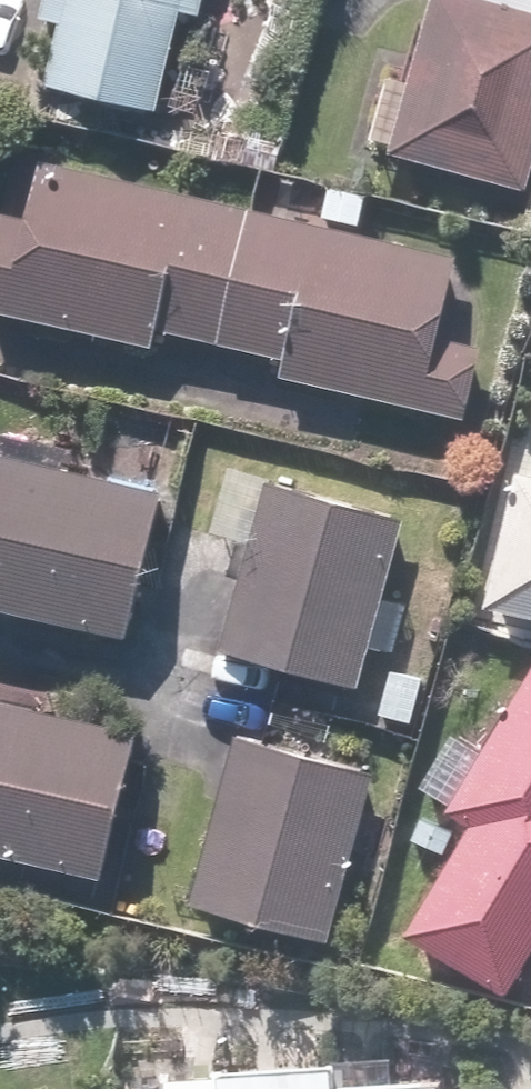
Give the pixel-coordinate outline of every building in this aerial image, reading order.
[(30,31),(48,34),(37,90),(154,114),(177,9),(199,13),(201,0),(37,0),(30,31)] [(408,87),(381,79),(360,155),(522,198),(530,165),(530,0),(432,0),(408,87)] [(147,348),(150,334),(268,363),(265,377),(460,424),(477,353),(432,342),(453,257),(31,155),(16,217),(0,213),(0,313),(147,348)] [(149,492),(69,474),(75,448),(0,432),(0,617),(115,643),(149,492)] [(479,611),(530,622),(530,479),(509,474),(479,611)] [(399,521),(262,482),(215,652),(352,690),(363,650),(392,658),(407,605),(378,597),(399,521)] [(480,754),(449,736),(417,789),(447,807),(443,814),(467,828),(401,937),(503,997),(530,951),(530,668),(480,754)] [(0,687),(0,853),(95,874),(126,734),(43,716),(48,698),(0,687)] [(321,942),(367,777),(233,740),(188,905),(321,942)] [(314,1066),(185,1075),(186,1088),(316,1088),(314,1066)]
